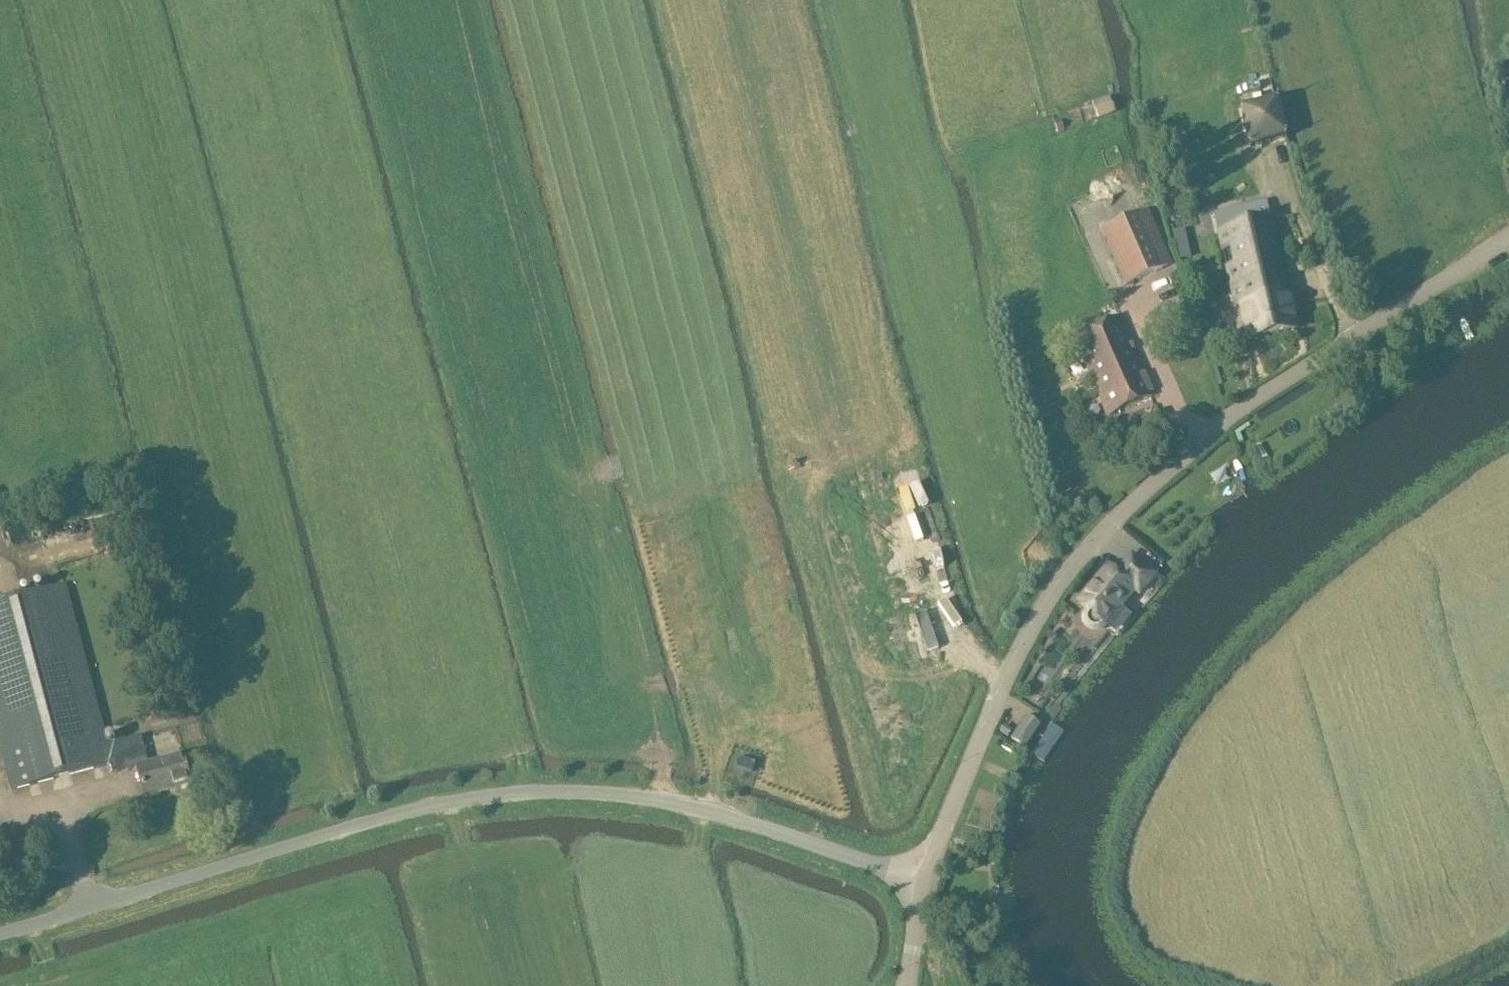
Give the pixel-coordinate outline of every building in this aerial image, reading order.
[(1115,113),(1110,98),(1093,103),(1098,119),(1115,113)] [(1277,103),(1273,104),(1241,112),(1250,148),(1282,140),(1286,139),(1277,103)] [(1173,266),(1148,209),(1101,230),(1126,287),(1173,266)] [(1271,218),(1217,231),(1238,315),(1242,314),(1248,341),(1298,328),(1271,218)] [(1091,375),(1136,355),(1119,315),(1073,336),(1091,375)] [(1154,394),(1136,355),(1091,375),(1108,414),(1154,394)] [(1132,557),(1118,574),(1107,566),(1100,575),(1079,603),(1088,610),(1086,614),(1084,618),(1085,621),(1085,624),(1087,626),(1089,628),(1092,630),(1094,630),(1095,630),(1098,629),(1101,627),(1103,626),(1125,599),(1121,596),(1130,585),(1139,593),(1153,576),(1132,557)] [(107,744),(65,584),(0,601),(0,753),(10,791),(107,765),(101,745),(107,744)] [(939,650),(925,614),(914,618),(928,654),(939,650)] [(1026,716),(1011,740),(1026,749),(1027,747),(1041,725),(1026,716)] [(140,735),(107,744),(101,745),(107,765),(110,764),(112,773),(136,767),(144,797),(191,785),(182,753),(147,762),(140,735)] [(755,763),(739,759),(736,768),(752,773),(755,763)] [(955,908),(947,917),(956,925),(964,916),(955,908)]
